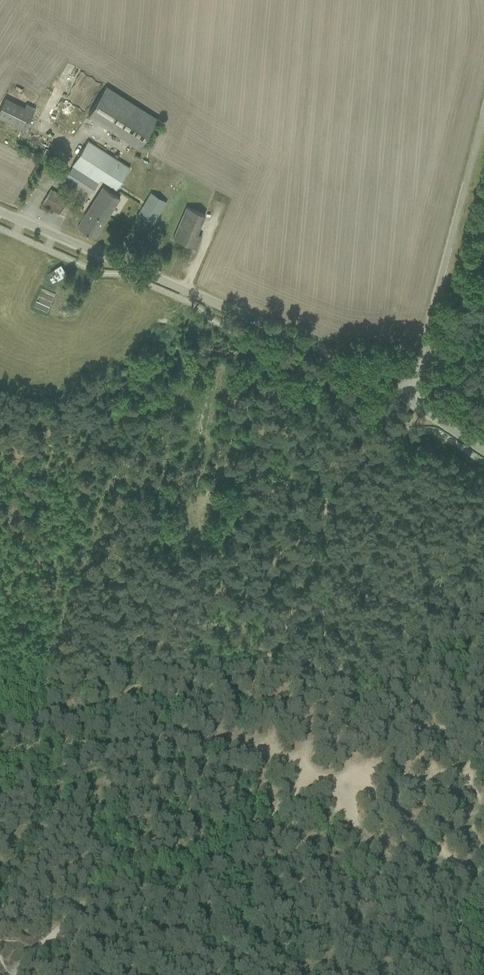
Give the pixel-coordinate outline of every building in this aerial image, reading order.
[(89,115),(139,147),(158,119),(107,86),(89,115)] [(34,112),(6,98),(0,110),(0,118),(25,130),(34,112)] [(101,179),(116,189),(130,168),(88,141),(72,165),(99,182),(101,179)] [(120,198),(103,187),(78,226),(95,237),(120,198)] [(50,189),(42,202),(59,213),(68,200),(50,189)] [(167,203),(164,201),(150,192),(138,214),(155,224),(167,203)] [(173,238),(185,243),(196,248),(201,235),(197,234),(206,215),(186,206),(173,238)] [(61,265),(50,272),(55,280),(66,273),(61,265)] [(48,313),(56,294),(42,287),(33,306),(48,313)]
